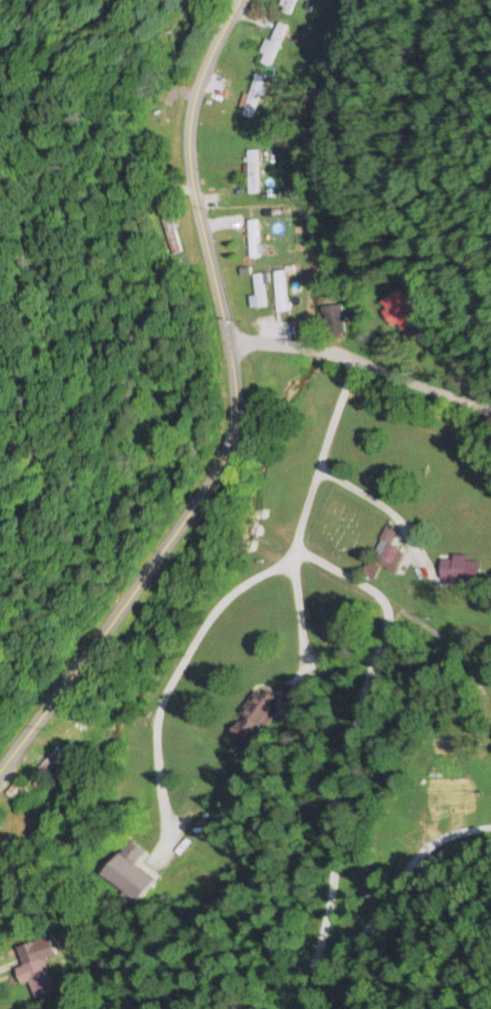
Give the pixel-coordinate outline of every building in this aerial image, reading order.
[(290,11),(295,0),(283,0),(280,7),(290,11)] [(258,59),(271,64),(289,25),(276,19),(258,59)] [(268,77),(257,72),(238,110),(249,116),(268,77)] [(258,148),(244,148),(244,191),(258,191),(258,148)] [(172,252),(183,249),(172,214),(161,217),(172,252)] [(257,219),(248,219),(248,256),(257,256),(257,219)] [(274,309),(285,309),(285,269),(274,269),(274,309)] [(248,305),(265,305),(265,271),(252,271),(252,289),(248,289),(248,305)] [(377,298),(392,330),(419,317),(404,285),(377,298)] [(321,304),(325,334),(345,332),(341,302),(321,304)] [(400,560),(390,537),(371,546),(382,568),(400,560)] [(479,582),(479,556),(439,555),(439,581),(479,582)] [(247,743),(273,701),(254,689),(228,731),(247,743)] [(63,753),(56,746),(39,764),(46,771),(63,753)] [(14,802),(27,788),(16,778),(3,792),(14,802)] [(142,848),(127,838),(104,872),(139,896),(153,876),(133,862),(142,848)] [(53,989),(41,956),(12,966),(18,984),(27,980),(33,996),(53,989)]
